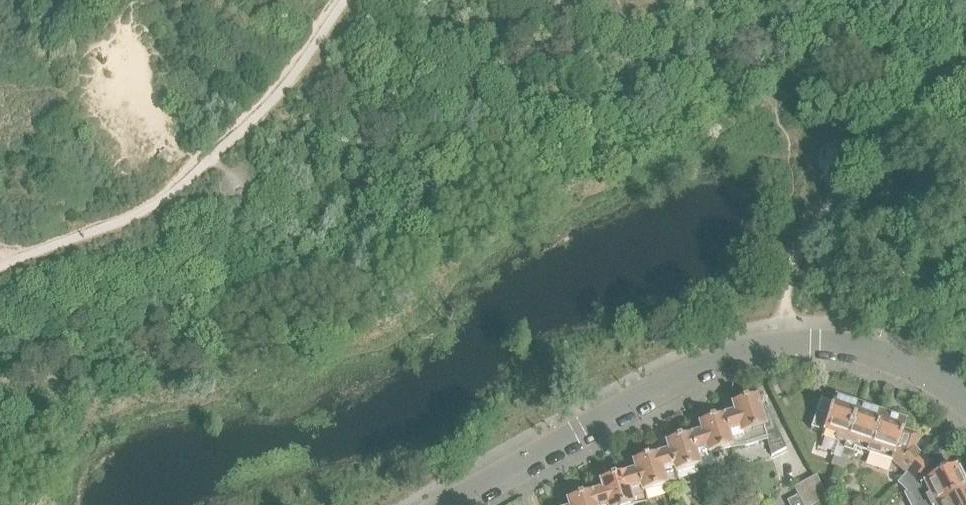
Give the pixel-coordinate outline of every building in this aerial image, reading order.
[(836,467),(856,409),(849,406),(851,402),(837,397),(835,401),(834,401),(832,406),(821,401),(811,430),(836,438),(830,457),(834,458),(831,466),(836,467)] [(786,450),(765,408),(758,410),(755,400),(732,407),(734,415),(733,415),(733,416),(722,419),(720,420),(729,450),(731,449),(746,448),(767,441),(772,458),(786,450)] [(869,454),(882,417),(881,417),(882,413),(868,408),(866,412),(856,409),(836,467),(844,470),(847,460),(851,461),(855,449),(866,453),(869,454)] [(916,437),(903,433),(905,425),(904,425),(906,421),(891,416),(890,420),(882,417),(869,454),(878,457),(879,453),(891,457),(890,461),(893,463),(904,473),(921,455),(912,447),(916,437)] [(729,450),(720,420),(699,426),(701,434),(700,434),(701,435),(690,438),(686,439),(695,470),(699,469),(712,466),(710,456),(729,450)] [(695,470),(686,439),(666,445),(668,453),(667,454),(668,454),(657,458),(657,457),(653,458),(662,489),(665,488),(679,486),(677,475),(695,470)] [(959,468),(955,470),(954,468),(950,471),(948,469),(934,477),(933,476),(927,478),(923,473),(930,465),(921,455),(904,473),(918,488),(922,486),(928,496),(924,498),(925,502),(920,504),(934,504),(964,489),(962,484),(965,482),(959,468)] [(653,458),(633,464),(636,472),(635,473),(635,474),(624,477),(624,476),(621,477),(629,504),(646,504),(645,494),(662,489),(653,458)] [(621,477),(601,483),(603,491),(602,492),(603,493),(592,496),(589,496),(591,504),(629,504),(621,477)] [(815,479),(803,485),(813,504),(818,504),(827,501),(815,479)] [(803,485),(793,490),(797,497),(787,502),(789,504),(813,504),(803,485)] [(964,489),(934,504),(965,504),(965,488),(964,489)] [(589,496),(568,503),(569,504),(591,504),(589,496)]
